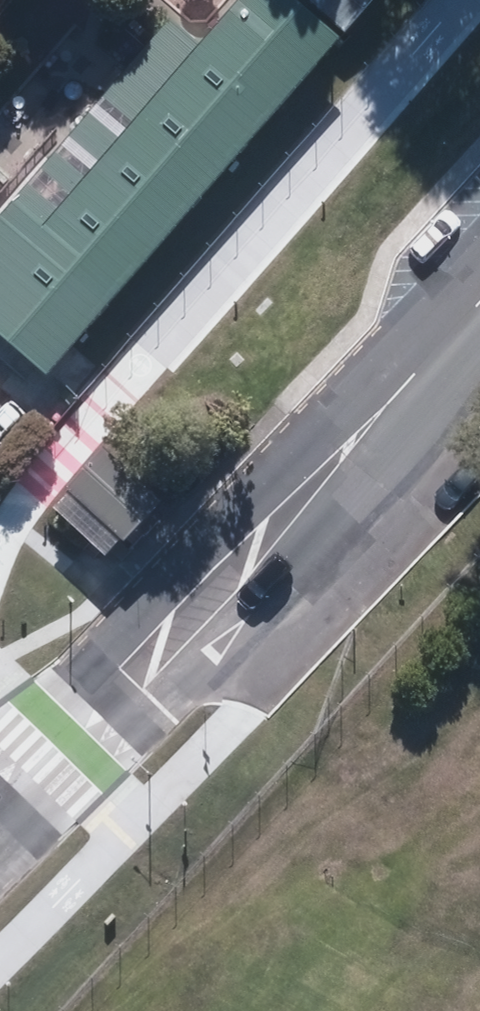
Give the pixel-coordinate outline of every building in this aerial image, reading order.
[(58,378),(350,39),(304,0),(249,0),(209,46),(179,21),(9,218),(0,210),(0,328),(58,378)] [(51,505),(106,553),(120,536),(124,537),(160,497),(102,447),(51,505)]
